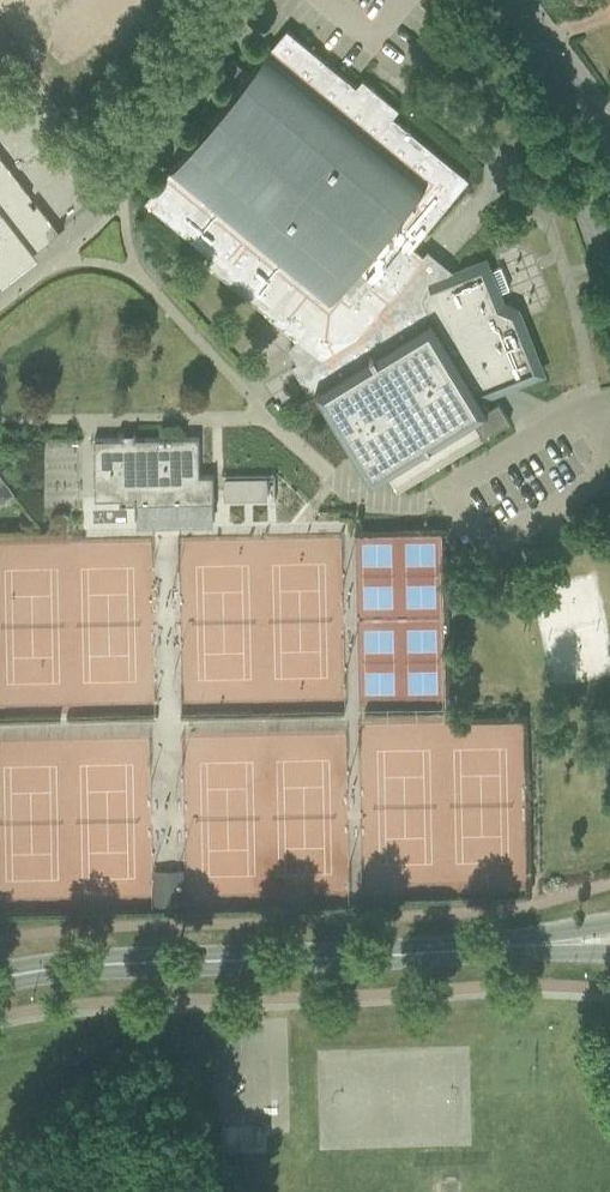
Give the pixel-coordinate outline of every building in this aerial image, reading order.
[(164,178),(144,201),(190,239),(212,257),(207,263),(269,315),(268,316),(296,339),(288,348),(297,362),(292,365),(309,393),(315,389),(316,392),(355,455),(372,482),(387,472),(388,473),(398,490),(484,437),(510,421),(498,403),(488,409),(482,400),(475,387),(493,380),(508,387),(532,377),(539,362),(523,321),(522,318),(493,307),(499,293),(509,289),(500,267),(490,271),(474,264),(447,275),(423,255),(413,247),(424,233),(469,179),(393,116),(399,109),(376,89),(371,85),(363,79),(356,87),(335,69),(325,60),(287,29),(271,48),(270,47),(254,66),(252,68),(249,72),(240,83),(222,104),(216,113),(182,153),(175,161),(167,172),(168,173),(164,178)] [(231,57),(222,68),(240,83),(249,72),(231,57)] [(63,226),(63,225),(56,230),(35,203),(31,206),(26,200),(30,197),(0,159),(0,276),(63,226)] [(199,437),(187,437),(94,439),(95,499),(135,498),(135,503),(214,501),(213,474),(199,475),(199,437)] [(0,476),(0,505),(14,494),(0,476)] [(184,870),(154,870),(154,906),(185,905),(184,870)]
